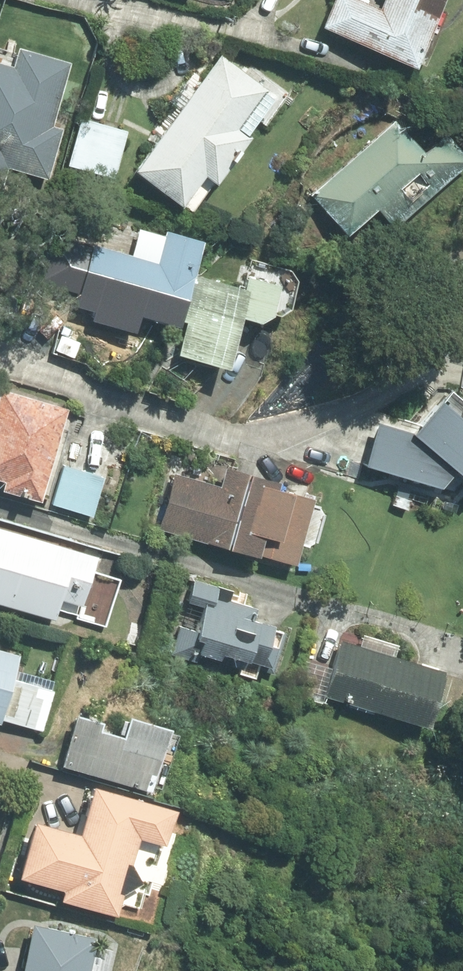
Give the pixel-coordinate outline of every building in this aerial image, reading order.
[(379,8),(361,0),(334,0),(323,26),(413,66),(442,0),(383,0),(379,8)] [(17,47),(12,66),(0,63),(0,182),(1,182),(6,166),(46,177),(60,128),(52,126),(70,62),(17,47)] [(277,99),(220,56),(134,170),(191,213),(277,99)] [(114,176),(126,131),(79,119),(68,164),(114,176)] [(392,228),(462,165),(462,155),(444,133),(422,153),(394,121),(311,195),(344,232),(373,207),(392,228)] [(155,261),(92,243),(77,297),(85,299),(82,311),(134,326),(137,314),(177,326),(179,320),(191,274),(201,241),(164,231),(155,261)] [(243,287),(191,274),(179,320),(185,322),(177,353),(226,367),(240,316),(257,321),(270,312),(276,316),(288,307),(298,271),(250,259),(243,287)] [(448,389),(440,398),(436,395),(408,428),(452,465),(462,474),(462,401),(448,389)] [(0,390),(0,480),(3,481),(0,490),(39,501),(65,409),(0,390)] [(452,465),(408,428),(373,418),(362,462),(437,482),(452,465)] [(102,477),(63,465),(52,504),(91,515),(102,477)] [(218,485),(173,473),(158,527),(294,564),(313,495),(274,484),(275,480),(223,466),(218,485)] [(0,529),(0,604),(53,619),(59,599),(80,605),(94,557),(0,529)] [(214,585),(191,579),(170,652),(195,660),(197,651),(272,673),(284,630),(268,626),(269,622),(248,615),(251,604),(226,596),(228,587),(214,583),(214,585)] [(440,668),(338,639),(323,692),(425,721),(440,668)] [(0,724),(2,721),(42,733),(54,690),(13,678),(20,656),(0,650),(0,724)] [(101,719),(74,711),(59,763),(157,790),(174,731),(162,728),(163,723),(126,713),(120,732),(99,727),(101,719)] [(171,806),(90,784),(78,830),(31,818),(16,874),(59,886),(56,897),(115,914),(118,903),(139,909),(158,840),(161,841),(171,806)] [(31,922),(19,970),(88,970),(96,937),(31,922)]
